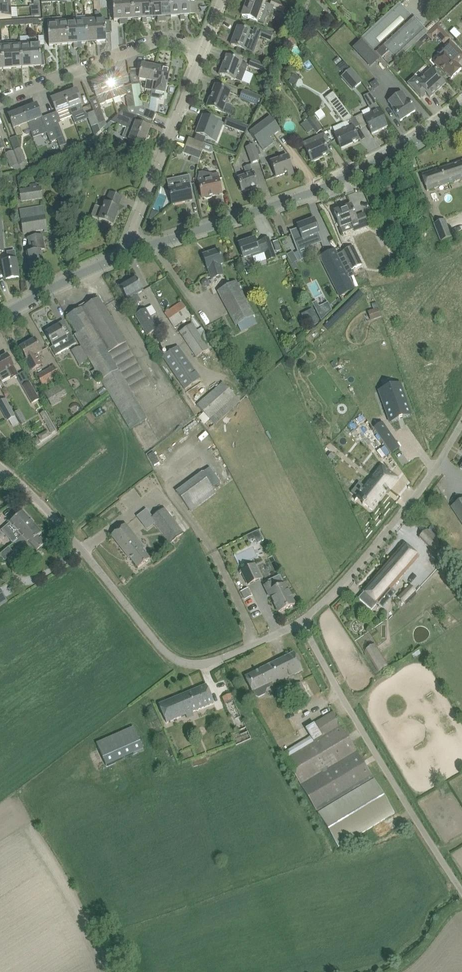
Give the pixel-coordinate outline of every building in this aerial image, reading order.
[(10,8),(10,0),(0,0),(0,9),(10,8)] [(113,11),(114,21),(115,21),(115,20),(120,20),(120,25),(124,24),(122,0),(113,0),(113,11)] [(124,24),(125,24),(128,24),(128,19),(133,19),(132,0),(122,0),(124,24)] [(133,19),(142,18),(141,0),(132,0),(133,19)] [(142,18),(143,18),(143,23),(146,23),(147,23),(147,18),(152,18),(151,0),(141,0),(142,18)] [(152,18),(158,17),(158,20),(158,22),(162,22),(161,0),(151,0),(152,18)] [(162,22),(166,22),(166,17),(171,17),(170,0),(161,0),(162,22)] [(171,17),(180,16),(181,16),(180,0),(170,0),(171,17)] [(181,16),(180,16),(181,20),(185,20),(184,16),(187,15),(190,15),(190,16),(190,15),(197,14),(196,0),(190,0),(189,0),(180,0),(181,16)] [(242,16),(250,19),(252,20),(258,22),(258,21),(261,13),(267,15),(270,17),(274,7),(284,12),(287,6),(273,0),(271,5),(270,5),(265,3),(259,0),(258,0),(248,0),(242,16)] [(400,4),(362,39),(374,52),(389,69),(390,68),(398,60),(415,45),(419,40),(426,35),(427,34),(417,23),(414,20),(411,17),(412,17),(400,4)] [(10,8),(0,9),(0,19),(12,18),(12,17),(11,17),(10,8)] [(100,20),(98,12),(95,12),(95,20),(97,42),(106,41),(106,43),(107,43),(105,19),(100,20)] [(85,16),(76,17),(76,21),(78,48),(82,48),(82,43),(87,43),(86,21),(85,16)] [(52,24),(48,24),(48,30),(49,38),(49,46),(50,46),(50,45),(59,45),(57,17),(52,18),(52,24)] [(63,22),(62,17),(57,17),(59,45),(68,44),(67,22),(63,22)] [(87,43),(97,42),(95,20),(86,21),(87,43)] [(78,48),(76,21),(67,22),(68,44),(74,44),(74,48),(78,48)] [(427,34),(426,35),(432,41),(437,37),(445,45),(449,40),(451,39),(437,24),(427,34)] [(461,34),(461,28),(457,24),(449,32),(457,39),(461,34)] [(238,27),(231,45),(237,47),(245,50),(254,54),(260,37),(259,36),(260,36),(262,30),(255,27),(252,33),(238,27)] [(260,36),(259,36),(260,37),(271,40),(273,35),(262,30),(260,36)] [(35,37),(29,37),(30,41),(30,46),(32,67),(41,66),(41,67),(42,67),(42,66),(45,66),(44,55),(41,55),(40,46),(40,44),(39,44),(40,45),(35,45),(35,40),(35,37)] [(292,37),(285,42),(288,47),(296,42),(292,37)] [(419,40),(415,45),(419,49),(423,44),(419,40)] [(461,69),(457,64),(461,59),(461,53),(449,40),(445,45),(437,52),(442,57),(435,63),(444,74),(446,72),(451,78),(461,69)] [(17,47),(16,41),(11,42),(13,68),(22,67),(21,46),(17,47)] [(22,67),(32,67),(30,46),(30,41),(21,42),(21,46),(22,67)] [(3,69),(13,68),(11,42),(6,42),(6,47),(2,48),(3,69)] [(361,42),(354,49),(370,66),(377,59),(361,42)] [(227,56),(220,74),(229,78),(235,80),(242,83),(248,68),(247,66),(248,65),(227,56)] [(272,75),(275,69),(251,59),(249,66),(272,75)] [(398,60),(390,68),(396,74),(405,67),(398,60)] [(130,73),(132,84),(134,96),(136,108),(144,106),(144,108),(148,110),(149,110),(150,103),(143,102),(140,83),(139,83),(140,79),(147,81),(145,90),(151,91),(153,82),(156,68),(142,65),(141,71),(130,72),(130,73)] [(152,91),(151,98),(159,99),(163,97),(164,93),(165,93),(166,84),(167,84),(170,70),(156,68),(153,82),(151,91),(152,91)] [(430,98),(445,84),(432,68),(418,80),(415,76),(407,83),(421,98),(426,94),(430,98)] [(344,74),(342,76),(353,89),(361,82),(350,69),(344,74)] [(120,97),(126,95),(118,74),(105,79),(110,92),(113,100),(120,97)] [(296,86),(300,77),(293,74),(289,82),(296,86)] [(276,85),(282,83),(279,75),(273,77),(276,85)] [(113,100),(110,92),(105,79),(92,84),(100,105),(106,103),(106,102),(113,100)] [(231,115),(234,109),(225,105),(230,92),(215,86),(207,106),(222,112),(231,115)] [(76,90),(64,95),(69,109),(72,116),(79,113),(84,111),(81,104),(80,99),(76,90)] [(257,106),(260,97),(243,91),(240,99),(257,106)] [(344,123),(333,128),(336,135),(335,135),(341,148),(358,141),(353,129),(359,126),(353,117),(352,118),(333,92),(325,98),(344,123)] [(415,111),(403,93),(388,103),(400,121),(415,111)] [(72,116),(69,109),(64,95),(52,99),(57,113),(60,120),(72,116)] [(126,97),(128,113),(137,116),(137,114),(135,108),(134,96),(126,97)] [(387,127),(375,101),(368,105),(369,108),(361,112),(372,134),(387,127)] [(36,105),(23,110),(28,123),(30,128),(30,130),(39,127),(42,136),(47,134),(45,129),(46,129),(44,125),(41,118),(40,115),(36,105)] [(144,106),(136,108),(137,114),(137,115),(144,117),(153,121),(156,113),(155,112),(149,110),(148,110),(144,108),(144,106)] [(101,109),(94,112),(99,124),(101,131),(107,125),(106,121),(101,109)] [(23,110),(9,116),(12,125),(14,129),(17,137),(23,134),(22,131),(20,126),(28,123),(23,110)] [(123,110),(111,121),(115,122),(121,125),(126,127),(123,137),(123,138),(129,141),(130,140),(134,142),(143,145),(150,129),(141,125),(134,122),(137,116),(128,113),(127,112),(123,110)] [(317,134),(322,130),(308,111),(303,115),(307,120),(317,134)] [(94,112),(87,114),(89,119),(92,127),(95,136),(96,136),(101,131),(99,124),(94,112)] [(197,134),(194,140),(203,143),(206,138),(209,139),(213,140),(216,141),(216,140),(213,139),(217,130),(220,131),(223,124),(218,122),(213,120),(204,116),(197,134)] [(259,145),(280,130),(270,117),(249,132),(259,145)] [(247,134),(250,127),(228,118),(225,126),(247,134)] [(59,124),(52,126),(57,139),(57,140),(60,147),(67,144),(64,137),(59,124)] [(46,129),(45,129),(47,134),(50,142),(51,142),(57,140),(57,139),(52,126),(46,129)] [(321,141),(319,135),(302,143),(306,149),(312,162),(329,154),(323,141),(321,141)] [(202,152),(203,151),(205,144),(203,143),(194,140),(189,138),(186,145),(202,152)] [(199,160),(202,152),(186,145),(183,153),(199,160)] [(252,163),(259,160),(254,145),(246,148),(252,163)] [(106,155),(108,148),(98,146),(96,152),(106,155)] [(22,170),(28,167),(21,148),(15,151),(22,170)] [(13,173),(21,170),(13,151),(5,155),(13,173)] [(276,177),(293,171),(288,156),(271,162),(276,177)] [(461,179),(461,161),(422,174),(427,191),(461,179)] [(258,187),(250,165),(244,167),(247,175),(238,178),(242,192),(258,187)] [(197,181),(197,183),(199,183),(200,188),(202,198),(205,198),(207,199),(211,198),(211,197),(212,196),(215,195),(215,194),(220,193),(220,194),(222,194),(220,184),(218,178),(219,178),(218,173),(213,174),(203,172),(199,173),(198,175),(197,181)] [(13,182),(12,174),(0,176),(0,177),(1,184),(13,182)] [(182,186),(169,189),(172,205),(185,202),(185,201),(190,200),(190,201),(192,200),(190,192),(192,191),(191,186),(191,185),(189,175),(181,177),(182,186)] [(37,187),(37,184),(29,185),(30,188),(19,190),(21,202),(42,199),(40,186),(37,187)] [(117,208),(121,197),(110,193),(106,204),(105,204),(103,209),(95,206),(91,216),(113,225),(119,209),(117,208)] [(23,233),(46,230),(43,206),(20,209),(23,233)] [(356,217),(351,206),(334,212),(340,228),(352,223),(354,231),(368,225),(364,214),(356,217)] [(441,241),(452,237),(445,219),(434,224),(441,241)] [(290,231),(297,252),(298,252),(298,251),(306,248),(317,244),(322,242),(319,234),(319,233),(317,229),(314,220),(307,223),(306,220),(298,223),(299,226),(298,226),(299,228),(290,231)] [(30,271),(44,269),(41,250),(45,250),(42,235),(28,237),(31,252),(27,252),(30,271)] [(275,258),(268,238),(261,241),(262,242),(256,243),(255,239),(239,244),(241,251),(240,252),(241,257),(243,257),(243,258),(241,259),(244,267),(255,264),(253,258),(265,254),(267,260),(275,258)] [(351,270),(362,264),(353,246),(346,250),(344,251),(342,252),(351,270)] [(334,287),(350,279),(334,249),(319,257),(334,287)] [(223,275),(220,265),(223,264),(219,250),(203,255),(208,269),(212,279),(223,275)] [(19,278),(14,252),(8,253),(9,261),(3,262),(6,280),(19,278)] [(293,252),(287,255),(292,264),(298,261),(293,252)] [(141,302),(137,295),(143,291),(135,277),(119,286),(128,300),(131,298),(135,306),(141,302)] [(241,332),(256,324),(253,317),(255,316),(236,281),(217,291),(235,326),(238,325),(241,332)] [(132,395),(149,385),(99,298),(67,316),(77,334),(75,335),(81,346),(79,347),(79,346),(78,347),(86,362),(90,361),(130,430),(147,420),(138,406),(132,395)] [(174,327),(191,316),(180,301),(164,313),(174,327)] [(312,303),(321,321),(332,311),(328,302),(319,307),(317,301),(312,303)] [(373,310),(370,311),(374,320),(382,317),(377,303),(372,305),(373,310)] [(146,309),(135,315),(147,336),(158,330),(151,317),(156,313),(152,306),(146,309)] [(312,309),(301,315),(303,318),(307,316),(312,326),(319,323),(312,309)] [(192,323),(179,332),(196,357),(199,356),(204,352),(209,348),(197,331),(192,323)] [(64,333),(59,325),(45,333),(53,346),(51,347),(55,355),(77,343),(69,330),(64,333)] [(214,343),(224,338),(221,330),(210,335),(214,343)] [(31,372),(43,364),(38,354),(42,352),(35,339),(20,347),(27,359),(24,360),(31,372)] [(184,390),(201,379),(178,346),(162,357),(184,390)] [(80,366),(86,362),(78,347),(71,351),(80,366)] [(2,382),(11,377),(12,379),(16,376),(32,403),(40,399),(36,393),(24,371),(18,374),(13,366),(12,364),(7,355),(0,359),(0,378),(2,382)] [(43,387),(60,377),(54,366),(37,376),(43,387)] [(199,403),(197,405),(204,412),(210,419),(215,425),(240,402),(240,401),(235,397),(231,392),(225,385),(223,382),(199,403)] [(59,386),(52,389),(58,400),(60,399),(65,396),(59,386)] [(400,388),(382,394),(391,422),(410,415),(400,388)] [(15,416),(5,399),(0,402),(0,407),(8,420),(15,416)] [(18,411),(14,413),(22,425),(25,423),(18,411)] [(51,434),(56,432),(45,412),(40,414),(51,434)] [(382,423),(374,429),(385,446),(394,440),(382,423)] [(41,442),(51,436),(47,430),(38,436),(41,442)] [(394,440),(385,446),(393,456),(402,450),(394,440)] [(354,462),(367,457),(362,446),(349,451),(354,462)] [(358,497),(355,500),(356,501),(358,498),(364,503),(363,504),(365,506),(366,505),(372,510),(386,493),(388,490),(388,489),(389,490),(398,479),(382,467),(365,488),(362,492),(361,491),(360,492),(361,493),(358,497)] [(201,473),(176,492),(191,512),(193,511),(216,493),(213,489),(202,474),(201,473)] [(451,507),(461,523),(461,499),(451,507)] [(169,544),(183,534),(163,508),(150,519),(169,544)] [(14,542),(35,525),(23,511),(1,530),(13,544),(14,542)] [(29,559),(45,544),(38,536),(42,533),(35,525),(14,542),(29,559)] [(149,560),(141,549),(143,548),(125,525),(111,535),(129,558),(129,557),(138,568),(149,560)] [(257,530),(245,535),(248,544),(261,539),(257,530)] [(430,550),(439,543),(429,530),(420,537),(430,550)] [(364,592),(358,599),(372,610),(377,604),(377,605),(392,588),(419,557),(404,544),(363,592),(364,592)] [(248,585),(261,579),(254,564),(241,570),(248,585)] [(266,585),(264,586),(270,598),(271,597),(279,613),(295,605),(291,596),(290,596),(284,584),(283,585),(279,577),(272,580),(272,582),(266,585)] [(405,604),(416,593),(409,586),(398,597),(405,604)] [(378,672),(388,666),(375,645),(366,651),(378,672)] [(273,685),(303,671),(294,653),(245,677),(252,692),(254,691),(256,695),(259,697),(265,694),(266,686),(272,683),(273,685)] [(167,723),(214,703),(206,685),(159,704),(167,723)] [(222,697),(224,702),(232,698),(230,693),(222,697)] [(373,777),(334,712),(314,724),(322,737),(313,742),(310,737),(283,753),(286,759),(285,759),(339,848),(395,814),(374,780),(372,777),(373,777)] [(107,766),(143,750),(133,727),(97,743),(107,766)]
